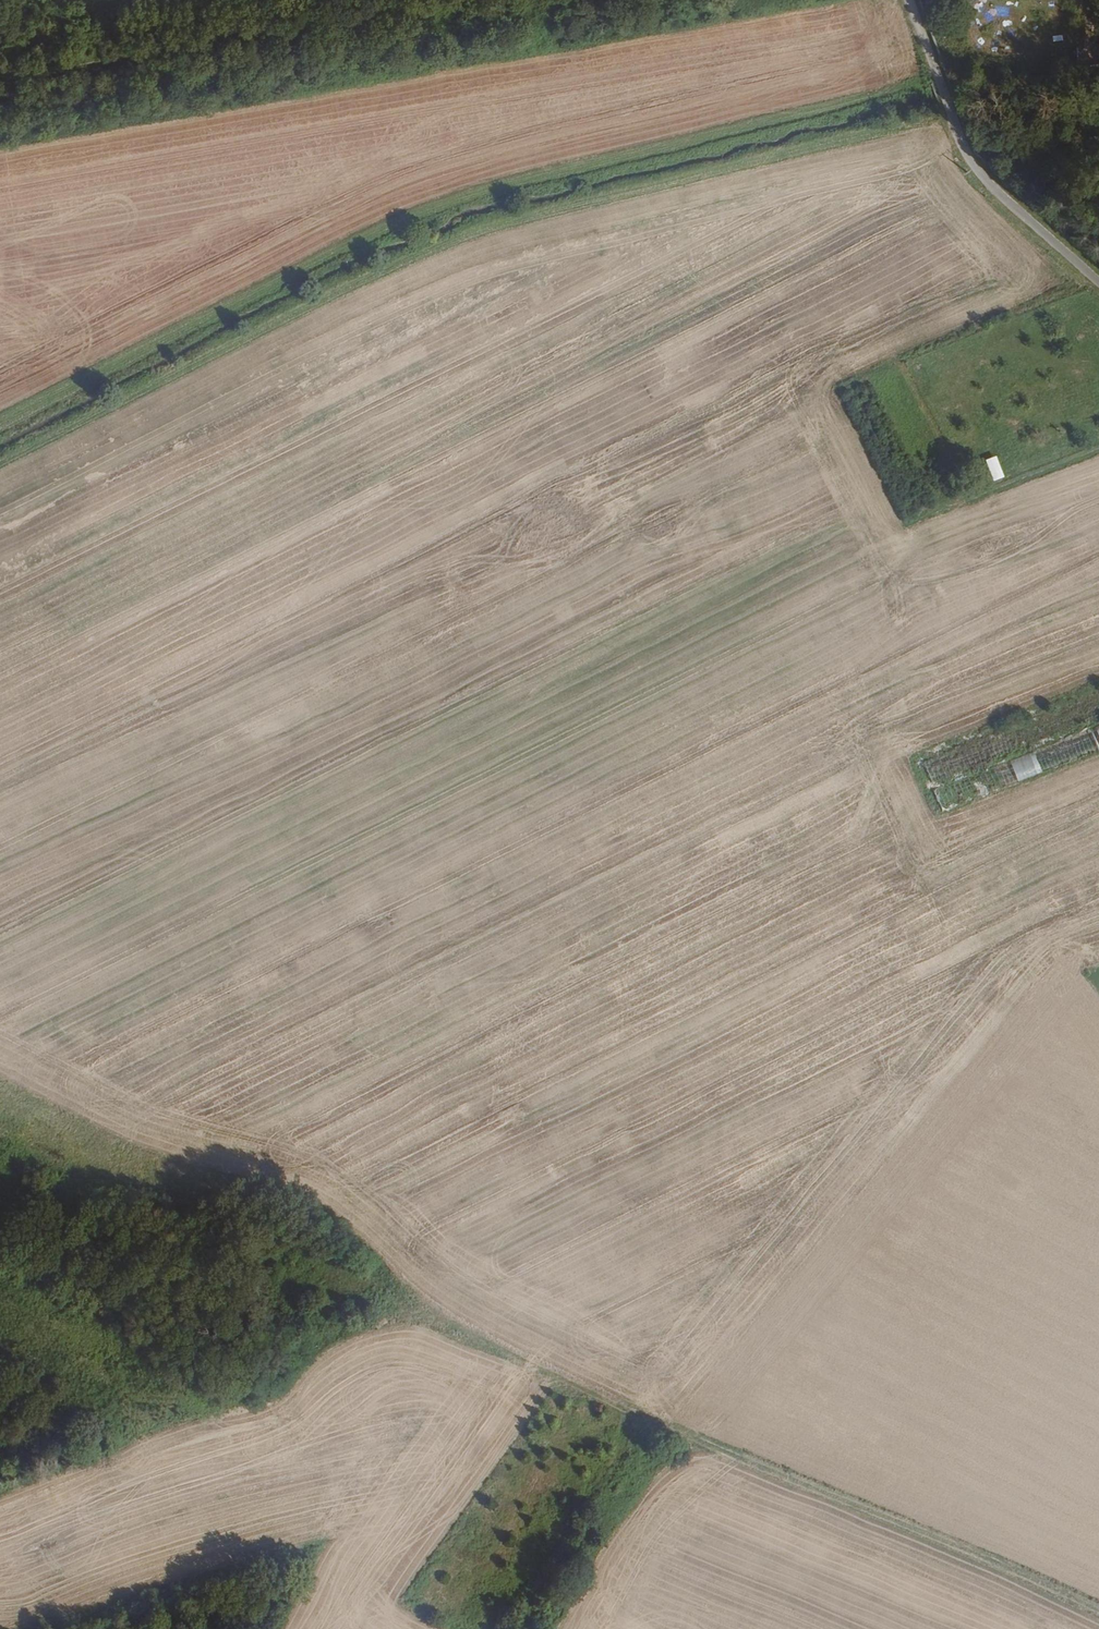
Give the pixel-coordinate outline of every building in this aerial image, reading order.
[(1064,48),(1066,69),(1098,66),(1098,45),(1064,48)] [(994,481),(1005,477),(996,456),(985,460),(994,481)] [(1098,750),(1098,726),(1056,742),(1057,744),(1046,748),(1054,767),(1098,750)] [(944,807),(1046,774),(1040,753),(937,786),(944,807)] [(930,783),(941,780),(934,758),(923,762),(930,783)]
